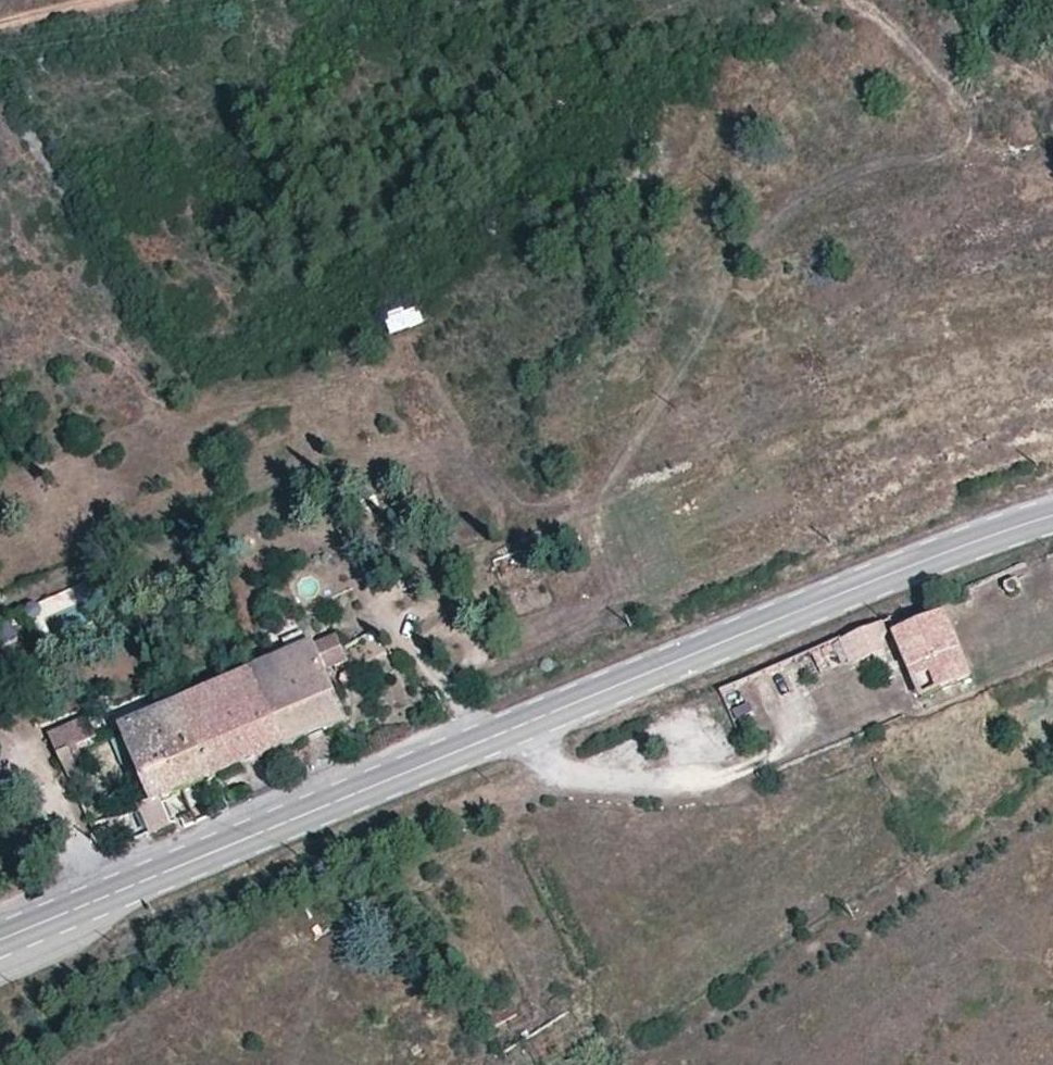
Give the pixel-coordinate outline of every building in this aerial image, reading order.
[(386,332),(422,330),(421,310),(385,312),(386,332)] [(934,677),(942,696),(977,682),(950,615),(899,634),(918,684),(934,677)] [(888,637),(882,618),(838,636),(849,668),(876,658),(883,654),(878,639),(888,637)] [(340,650),(331,630),(246,667),(279,742),(340,715),(316,660),(340,650)] [(837,641),(813,650),(822,672),(845,663),(837,641)] [(208,772),(279,742),(246,667),(176,697),(208,772)] [(176,697),(142,712),(174,787),(208,772),(176,697)] [(748,702),(730,711),(742,733),(760,724),(748,702)] [(82,709),(43,726),(52,747),(64,742),(91,731),(82,709)] [(174,787),(142,712),(115,723),(148,798),(156,794),(174,787)] [(52,747),(63,774),(75,769),(64,742),(52,747)] [(148,798),(135,803),(143,820),(163,811),(156,794),(148,798)]
